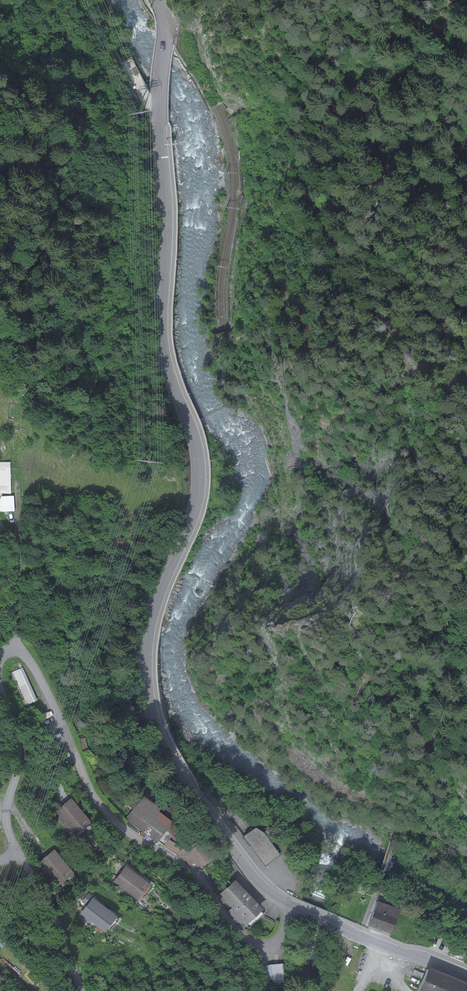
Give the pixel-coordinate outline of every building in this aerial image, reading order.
[(0,462),(0,494),(11,493),(10,462),(0,462)] [(14,495),(1,496),(1,512),(14,511),(14,495)] [(22,667),(11,673),(26,706),(37,700),(22,667)] [(133,809),(125,819),(157,843),(166,830),(173,835),(181,828),(159,811),(161,809),(143,796),(137,804),(128,797),(124,802),(133,809)] [(71,798),(56,810),(76,835),(91,823),(71,798)] [(169,840),(165,847),(186,860),(195,872),(216,857),(204,840),(199,844),(183,826),(181,828),(173,835),(185,849),(169,840)] [(256,827),(243,836),(265,866),(281,855),(265,833),(256,827)] [(54,849),(38,863),(57,887),(74,873),(54,849)] [(126,865),(113,882),(138,901),(151,884),(126,865)] [(219,894),(232,907),(228,911),(241,925),(245,921),(248,924),(263,910),(235,879),(219,894)] [(93,898),(80,914),(105,932),(117,916),(93,898)] [(398,909),(376,900),(366,925),(389,933),(398,909)] [(254,967),(259,983),(272,981),(273,990),(285,989),(283,963),(254,967)] [(464,982),(427,967),(417,990),(460,990),(464,982)]
